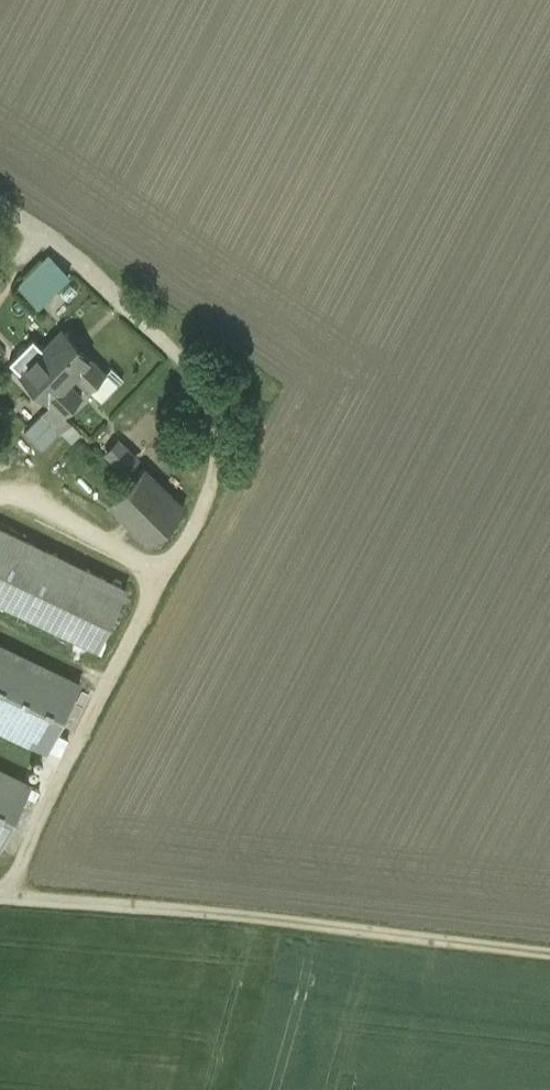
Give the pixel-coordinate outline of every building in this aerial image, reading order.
[(28,276),(20,284),(39,305),(68,277),(56,264),(36,284),(28,276)] [(61,330),(20,373),(51,404),(42,413),(60,432),(61,432),(72,421),(65,413),(81,396),(66,381),(73,374),(89,390),(105,374),(61,330)] [(60,432),(42,413),(24,431),(42,450),(60,432)] [(136,460),(117,442),(107,453),(125,471),(136,460)] [(144,469),(110,505),(150,544),(183,509),(144,469)] [(0,528),(0,601),(37,619),(66,560),(0,528)] [(126,590),(66,560),(37,619),(97,649),(126,590)] [(0,648),(0,726),(60,756),(68,740),(56,734),(79,686),(0,648)] [(0,773),(0,850),(26,796),(35,800),(39,791),(0,773)]
